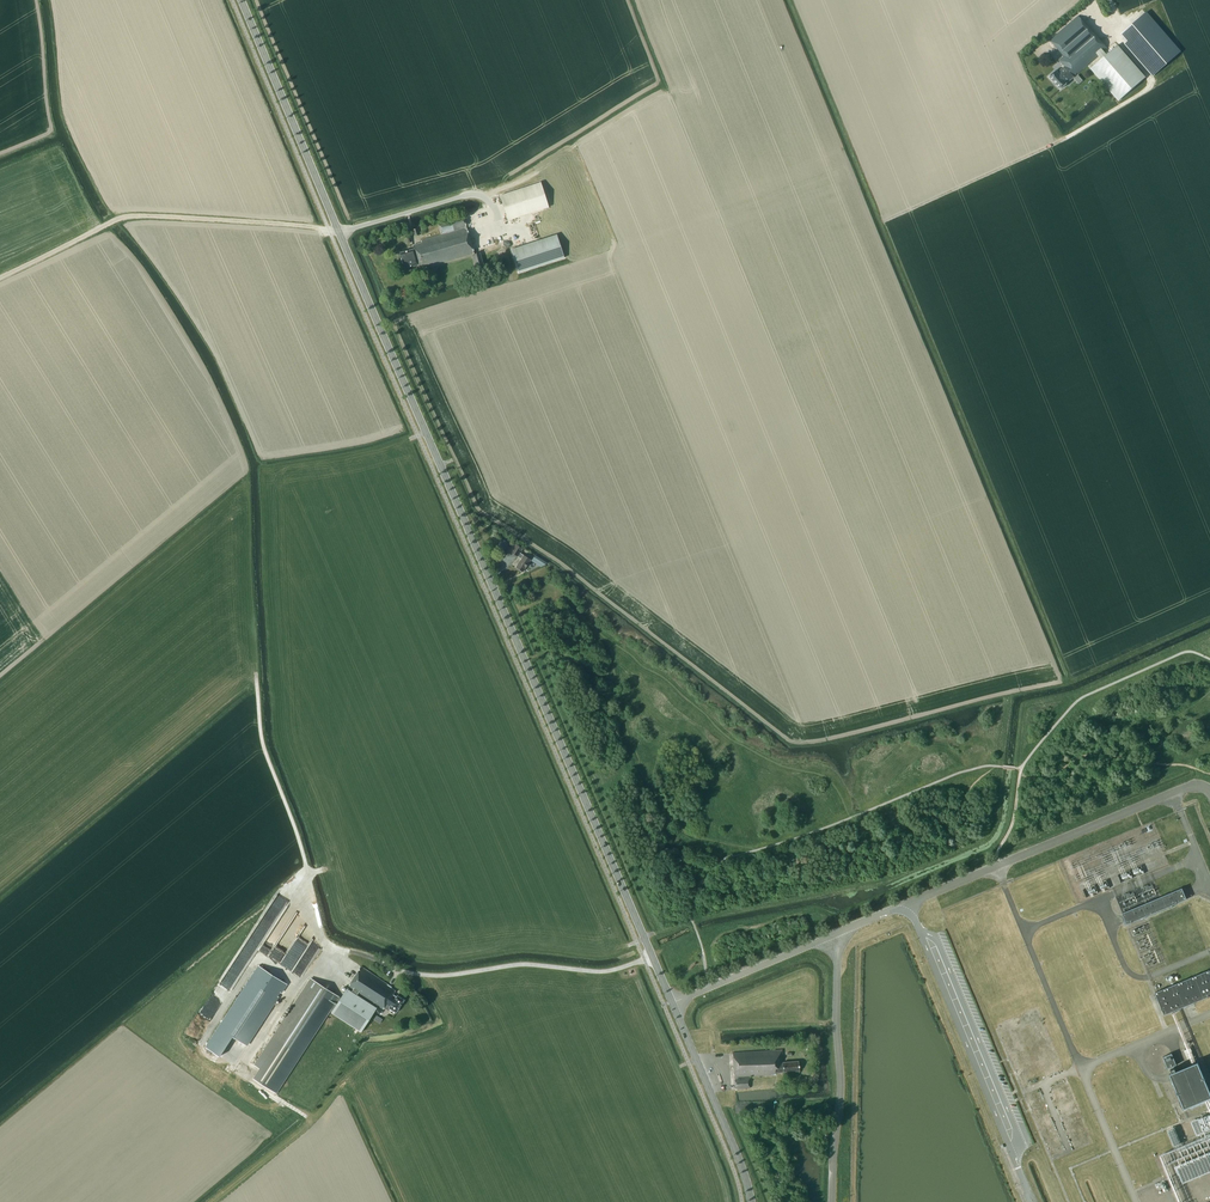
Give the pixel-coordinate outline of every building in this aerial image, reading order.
[(1066,83),(1098,55),(1101,58),(1090,68),(1118,100),(1145,77),(1117,45),(1106,54),(1103,50),(1106,48),(1078,15),(1050,40),(1064,56),(1059,61),(1064,66),(1057,72),(1056,70),(1049,76),(1060,89),(1067,83),(1066,83)] [(1125,44),(1153,75),(1180,51),(1152,20),(1125,44)] [(1111,48),(1116,44),(1113,40),(1108,44),(1111,48)] [(541,182),(500,195),(508,221),(549,207),(541,182)] [(404,269),(421,264),(423,263),(424,267),(473,255),(476,268),(483,265),(480,252),(476,254),(463,215),(439,222),(442,235),(421,241),(422,242),(413,245),(414,249),(399,253),(404,269)] [(557,234),(511,249),(519,273),(564,258),(557,234)] [(505,549),(509,543),(502,538),(498,544),(505,549)] [(530,559),(524,555),(523,555),(519,552),(522,548),(515,544),(510,551),(517,556),(521,558),(516,567),(523,571),(530,559)] [(543,567),(547,562),(537,554),(533,560),(543,567)] [(1182,888),(1122,913),(1127,924),(1186,899),(1182,888)] [(303,976),(319,948),(312,944),(308,950),(304,948),(295,965),(292,970),(303,976)] [(259,966),(219,1027),(246,1045),(278,996),(277,995),(279,991),(281,992),(286,983),(259,966)] [(352,990),(352,991),(347,988),(341,998),(339,996),(310,978),(254,1064),(262,1069),(255,1079),(277,1093),(330,1011),(332,1011),(331,1013),(361,1032),(377,1007),(373,1005),(374,1004),(383,1010),(384,1008),(386,1010),(388,1007),(390,1008),(389,1009),(396,1013),(404,1002),(398,997),(397,998),(394,995),(396,992),(392,989),(392,988),(363,970),(350,989),(352,990)] [(1155,993),(1164,1014),(1209,995),(1209,972),(1209,970),(1155,993)] [(202,1014),(213,1020),(223,999),(215,995),(213,998),(215,999),(212,1005),(208,1003),(202,1014)] [(782,1049),(732,1052),(735,1088),(750,1087),(750,1078),(738,1078),(738,1077),(775,1074),(775,1072),(799,1071),(798,1061),(783,1062),(782,1049)] [(1163,1057),(1168,1068),(1176,1064),(1172,1053),(1163,1057)] [(1197,1062),(1176,1071),(1174,1068),(1170,1069),(1172,1073),(1169,1073),(1184,1108),(1209,1097),(1209,1092),(1197,1062)] [(1198,1134),(1206,1131),(1201,1117),(1193,1120),(1198,1134)] [(1175,1143),(1181,1141),(1177,1127),(1170,1128),(1175,1143)] [(1184,1181),(1209,1172),(1209,1151),(1209,1152),(1207,1147),(1208,1145),(1209,1144),(1209,1140),(1206,1138),(1209,1137),(1204,1135),(1203,1138),(1201,1137),(1197,1140),(1193,1142),(1194,1145),(1190,1147),(1188,1151),(1186,1152),(1188,1149),(1185,1147),(1186,1150),(1185,1153),(1188,1159),(1184,1157),(1183,1156),(1180,1163),(1179,1164),(1178,1163),(1178,1164),(1184,1181)]
